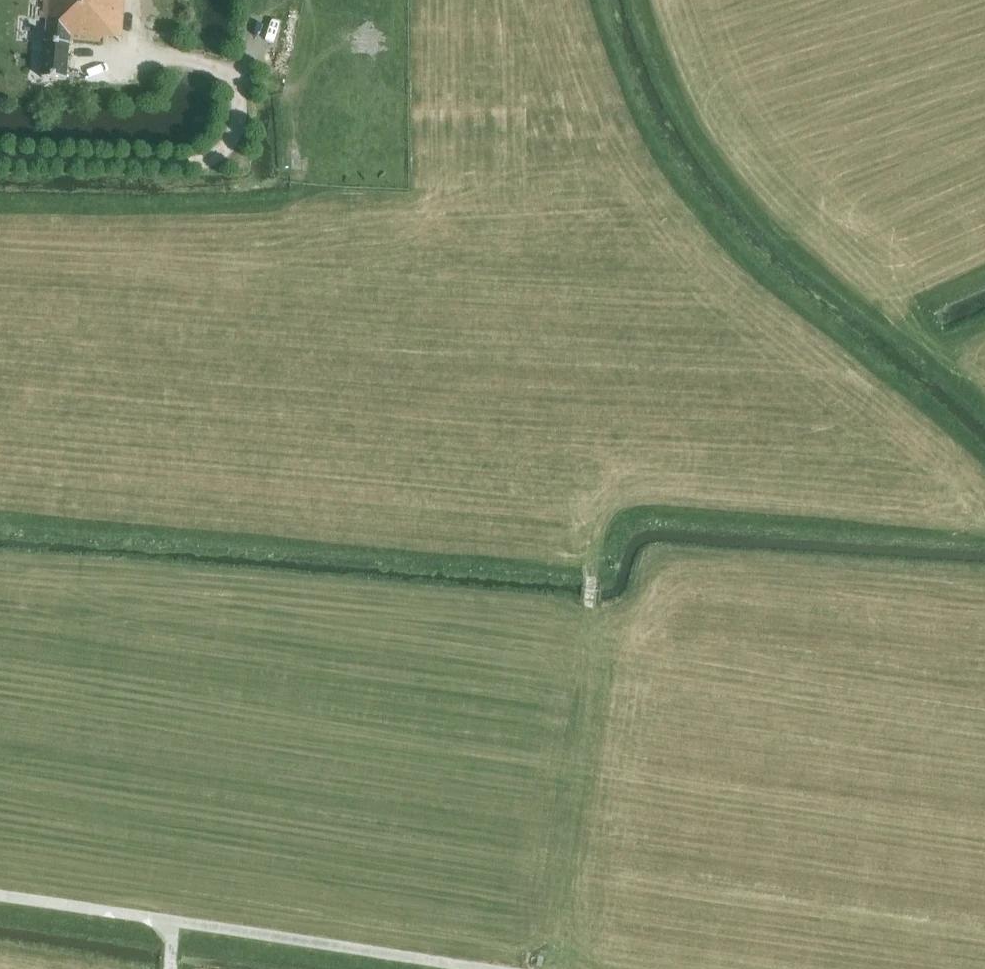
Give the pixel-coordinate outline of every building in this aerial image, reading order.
[(124,0),(41,0),(40,19),(48,20),(43,80),(67,82),(70,41),(103,43),(104,37),(122,38),(124,0)]
